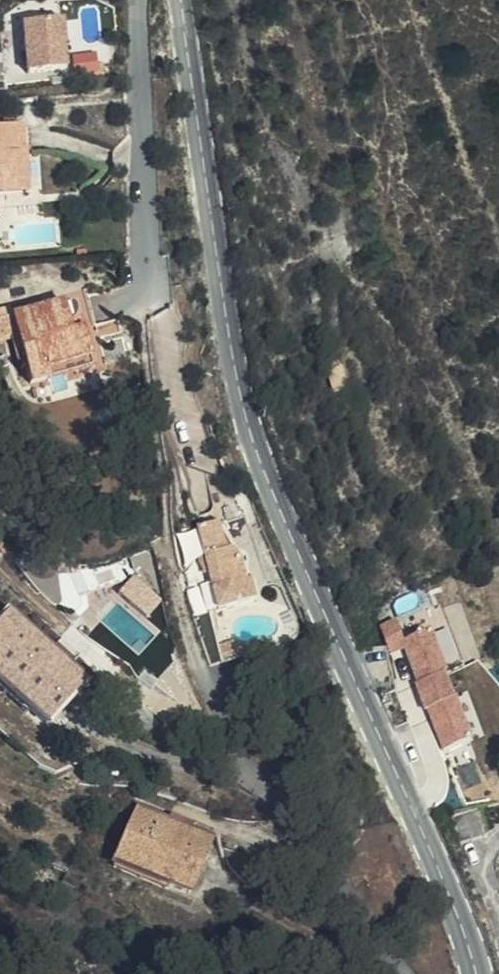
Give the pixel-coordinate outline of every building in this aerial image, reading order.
[(66,67),(60,18),(18,23),(24,72),(66,67)] [(75,72),(100,70),(99,52),(74,54),(75,72)] [(8,150),(18,150),(15,129),(4,130),(8,150)] [(23,186),(18,150),(8,150),(4,130),(0,131),(0,189),(23,186)] [(24,195),(23,186),(0,189),(0,198),(24,195)] [(45,387),(68,379),(62,362),(77,355),(64,319),(48,325),(58,349),(51,352),(40,327),(0,341),(0,363),(17,409),(34,403),(32,392),(45,387)] [(68,379),(45,387),(48,398),(72,390),(68,379)] [(193,546),(195,559),(214,555),(213,536),(212,537),(211,539),(211,540),(210,541),(208,543),(207,543),(193,546)] [(213,644),(208,646),(212,663),(217,662),(212,644),(253,634),(247,614),(242,616),(238,596),(214,555),(195,559),(213,644)] [(145,614),(160,598),(136,575),(121,590),(145,614)] [(393,653),(409,648),(439,748),(471,738),(437,627),(405,637),(399,615),(383,620),(393,653)] [(55,679),(37,658),(0,617),(0,709),(10,720),(25,736),(69,694),(55,679)] [(37,658),(55,679),(61,673),(42,653),(37,658)] [(10,720),(0,709),(0,720),(5,725),(10,720)] [(477,805),(452,815),(463,841),(485,832),(477,805)] [(77,863),(128,889),(150,899),(177,845),(158,836),(133,823),(105,809),(77,863)] [(133,823),(158,836),(162,828),(138,815),(133,823)]
